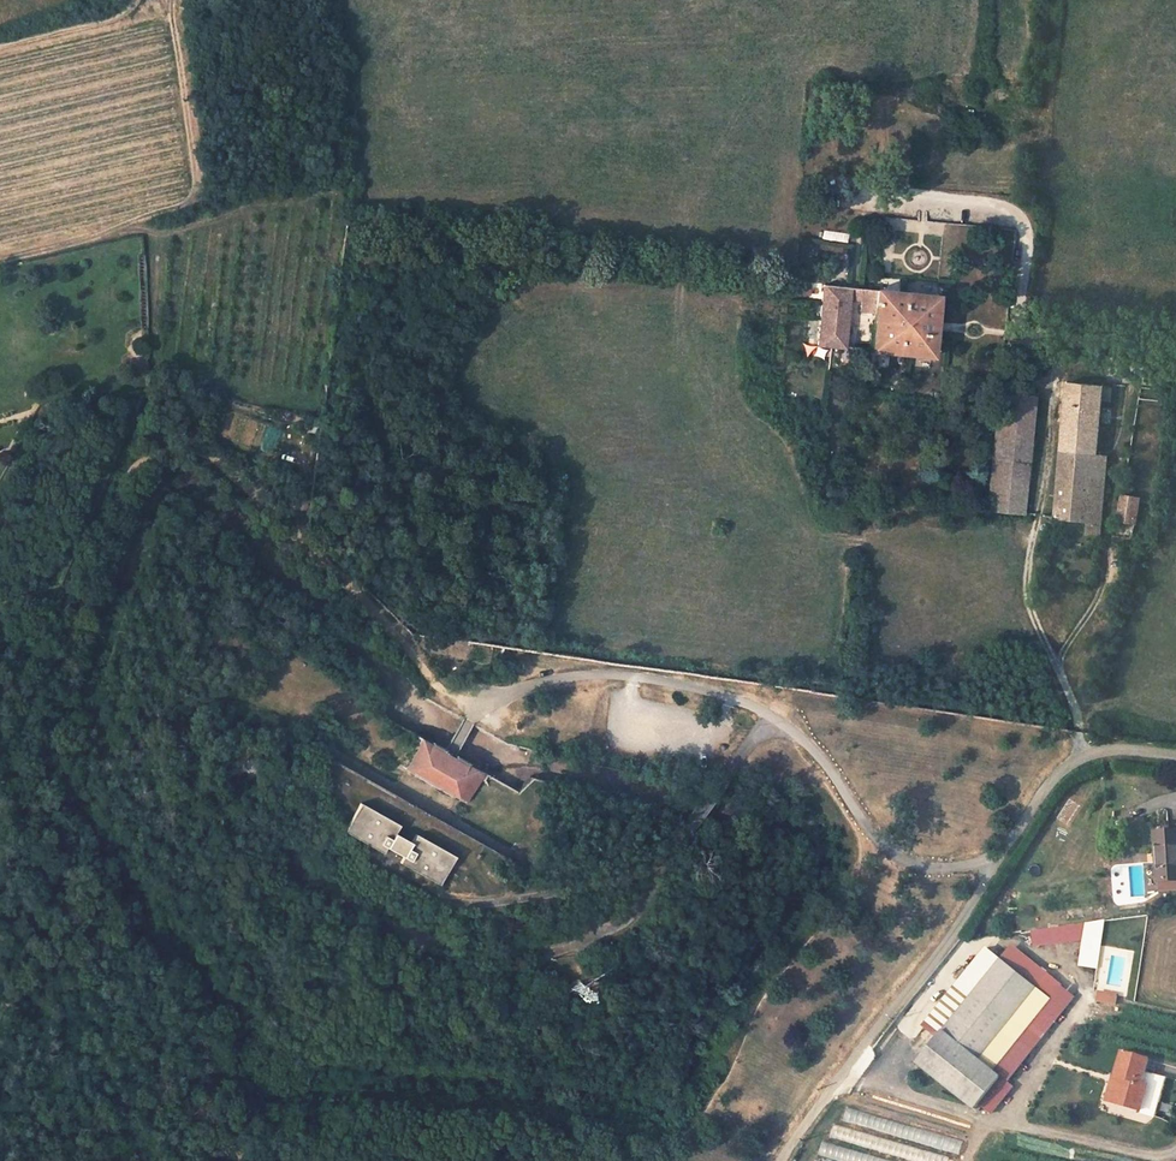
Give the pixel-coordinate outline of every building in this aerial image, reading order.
[(851,288),(823,286),(818,345),(831,347),(833,347),(838,348),(845,349),(850,299),(851,288)] [(850,299),(864,300),(865,290),(851,288),(850,299)] [(937,296),(865,290),(864,300),(862,314),(869,314),(873,318),(870,351),(931,357),(937,296)] [(1011,386),(999,384),(987,511),(1022,514),(1034,394),(1017,393),(1018,395),(1010,394),(1011,386)] [(1103,389),(1068,385),(1061,447),(1097,450),(1103,389)] [(1061,447),(1056,500),(1103,504),(1108,456),(1096,455),(1097,450),(1061,447)] [(1139,499),(1122,496),(1118,520),(1135,523),(1139,499)] [(1103,504),(1056,500),(1053,529),(1099,534),(1103,504)] [(460,800),(468,787),(477,772),(460,761),(459,763),(450,757),(443,753),(443,751),(421,739),(405,770),(416,775),(415,777),(452,797),(452,796),(460,800)] [(399,827),(359,804),(344,833),(383,855),(386,850),(403,859),(400,865),(438,885),(455,857),(415,836),(410,844),(395,835),(399,827)] [(1155,835),(1157,883),(1175,882),(1175,833),(1155,835)] [(565,884),(560,880),(556,884),(561,888),(565,884)] [(1096,969),(1103,921),(1084,924),(1082,939),(1078,966),(1096,969)] [(1082,939),(1084,924),(1030,932),(1032,946),(1082,939)] [(1000,960),(1049,998),(1061,983),(1011,945),(1000,960)] [(985,948),(924,1026),(939,1038),(919,1063),(976,1108),(1004,1071),(996,1065),(1049,998),(1000,960),(985,948)] [(1099,991),(1099,1003),(1119,1004),(1119,992),(1099,991)] [(1118,1075),(1111,1100),(1138,1107),(1144,1083),(1139,1082),(1146,1057),(1120,1051),(1114,1074),(1118,1075)] [(1111,1074),(1104,1098),(1111,1100),(1118,1075),(1114,1074),(1111,1074)] [(835,1126),(834,1139),(860,1143),(862,1130),(835,1126)]
